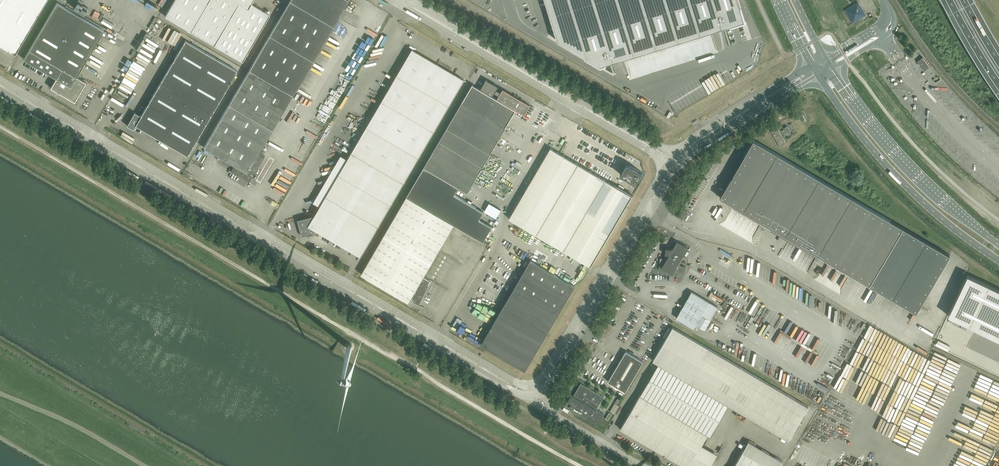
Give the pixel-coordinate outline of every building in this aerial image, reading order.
[(15,54),(46,0),(0,0),(0,45),(15,54)] [(165,16),(242,61),(269,14),(251,3),(253,0),(174,0),(165,16)] [(217,155),(234,165),(231,171),(249,182),(264,157),(258,154),(348,0),(290,0),(203,147),(217,155)] [(558,41),(600,66),(605,65),(605,64),(606,63),(729,25),(730,25),(731,26),(744,21),(740,8),(738,0),(545,0),(558,41)] [(57,2),(24,59),(56,78),(50,88),(74,102),(86,82),(78,78),(79,77),(79,75),(78,74),(104,30),(57,2)] [(858,2),(845,10),(853,23),(866,15),(858,2)] [(136,125),(187,155),(237,70),(185,40),(141,116),(135,112),(127,125),(133,129),(136,125)] [(464,79),(412,49),(366,127),(418,157),(464,79)] [(922,57),(917,61),(924,71),(930,67),(922,57)] [(486,79),(480,89),(493,96),(495,93),(499,95),(497,99),(516,110),(524,115),(530,105),(517,97),(515,94),(513,95),(503,89),(501,92),(496,90),(498,86),(486,79)] [(424,167),(458,187),(467,192),(516,110),(497,99),(493,96),(480,89),(472,84),(424,167)] [(806,121),(801,113),(796,116),(797,118),(800,116),(803,122),(806,121)] [(366,127),(351,153),(403,183),(418,157),(366,127)] [(950,255),(753,140),(720,197),(771,227),(770,229),(817,256),(818,255),(916,312),(950,255)] [(551,148),(509,218),(591,266),(626,205),(632,195),(633,194),(628,191),(625,190),(615,184),(615,185),(614,185),(613,184),(591,171),(590,171),(564,155),(563,155),(551,148)] [(298,219),(298,220),(302,236),(308,235),(313,233),(319,232),(322,234),(360,256),(361,255),(403,183),(351,153),(348,159),(320,206),(315,215),(314,215),(298,219)] [(620,173),(620,174),(637,184),(644,173),(642,172),(640,171),(638,169),(636,168),(634,167),(633,166),(630,165),(628,164),(626,163),(622,170),(620,173)] [(458,187),(424,167),(407,196),(454,224),(483,241),(492,226),(479,219),(483,211),(454,194),(458,187)] [(407,196),(361,274),(409,302),(411,298),(413,299),(413,300),(419,304),(429,284),(431,280),(424,276),(454,224),(407,196)] [(660,258),(659,270),(667,271),(672,273),(672,274),(672,273),(680,272),(685,273),(685,272),(686,266),(683,266),(679,264),(684,257),(682,256),(688,247),(677,241),(672,249),(665,248),(664,258),(660,258)] [(487,334),(481,344),(486,347),(525,370),(534,354),(535,353),(551,326),(551,325),(567,298),(568,297),(574,286),(530,260),(521,277),(502,309),(488,332),(487,334)] [(948,315),(998,340),(998,290),(967,275),(948,315)] [(691,291),(676,318),(694,328),(696,324),(705,329),(710,320),(701,315),(709,302),(691,291)] [(808,406),(707,347),(673,327),(653,361),(788,440),(808,406)] [(626,351),(608,381),(625,392),(643,361),(626,351)] [(573,396),(571,395),(565,405),(598,424),(604,414),(597,409),(604,397),(581,383),(573,396)] [(701,445),(707,435),(640,395),(620,429),(684,465),(689,465),(701,445)] [(620,406),(615,403),(610,411),(615,414),(620,406)] [(734,465),(779,465),(782,461),(749,441),(734,465)]
